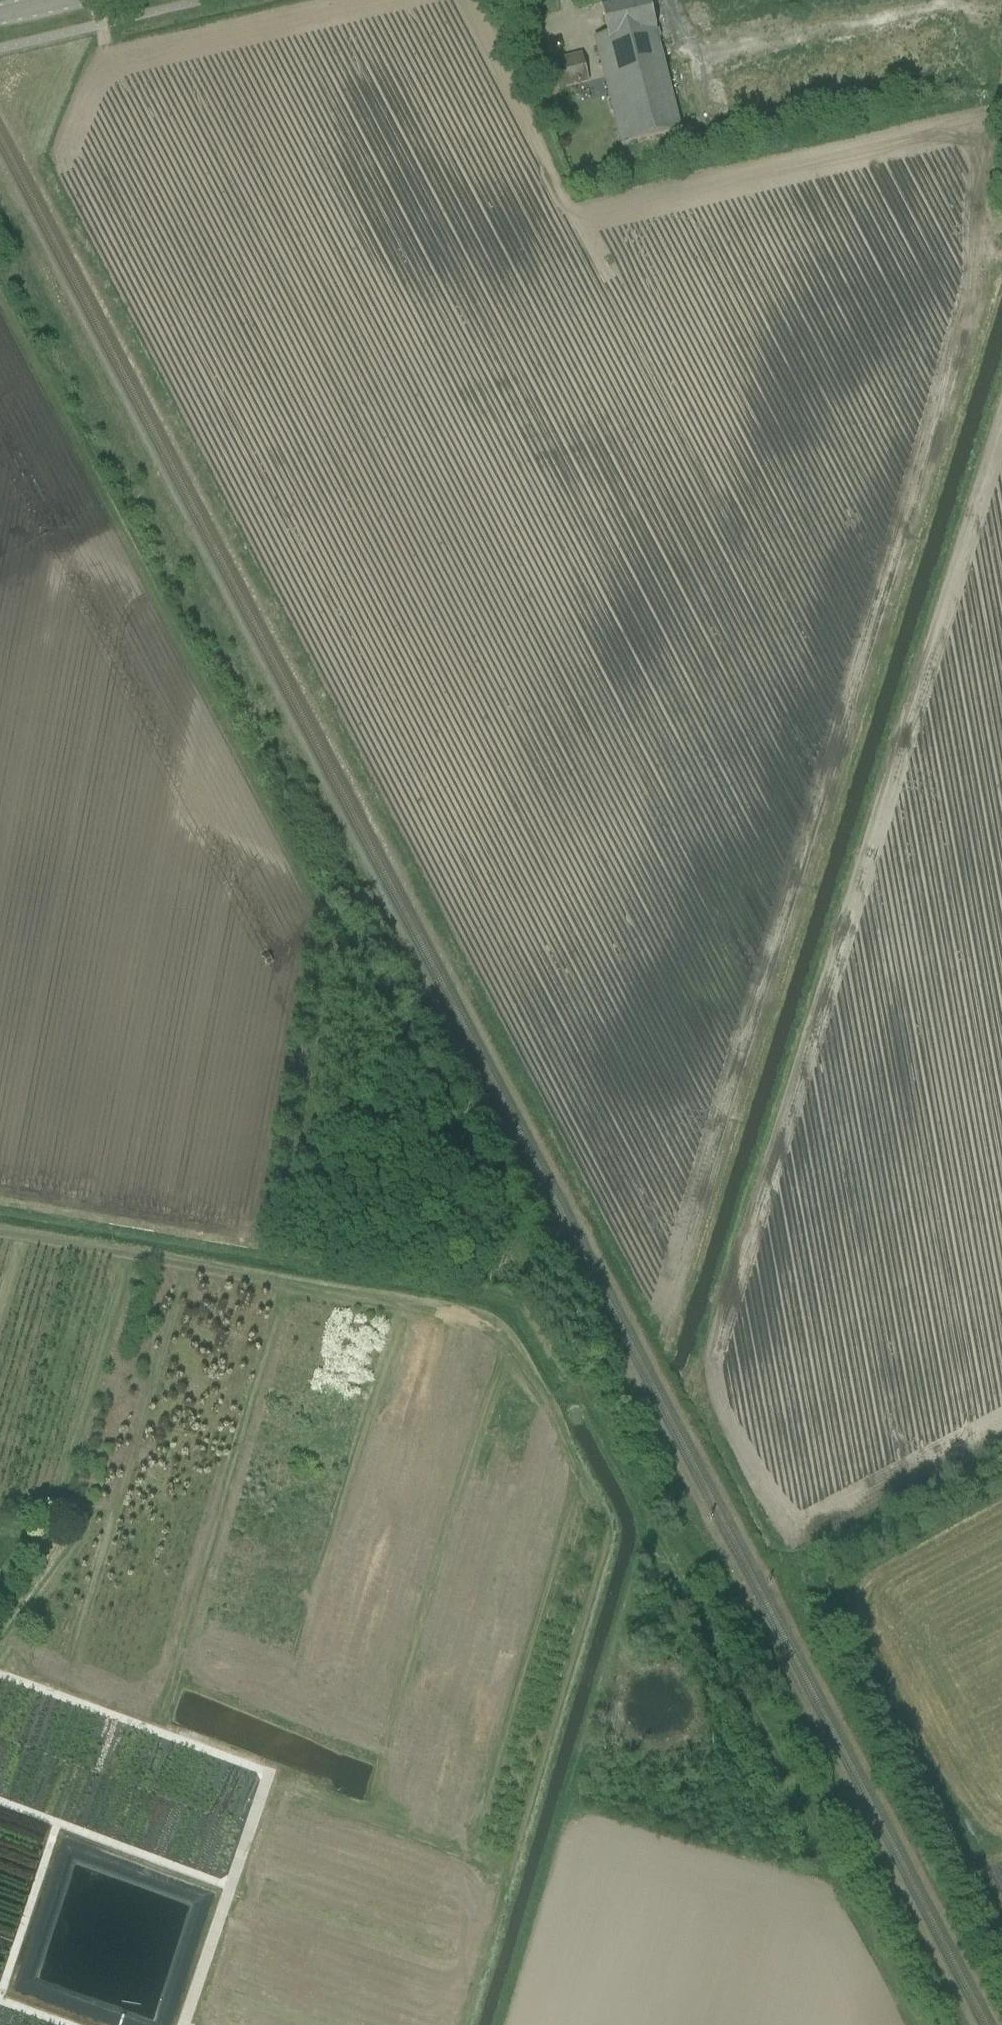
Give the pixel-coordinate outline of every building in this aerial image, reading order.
[(608,35),(595,38),(622,145),(681,131),(649,0),(630,0),(601,7),(608,35)] [(589,82),(582,55),(551,63),(558,90),(589,82)]
